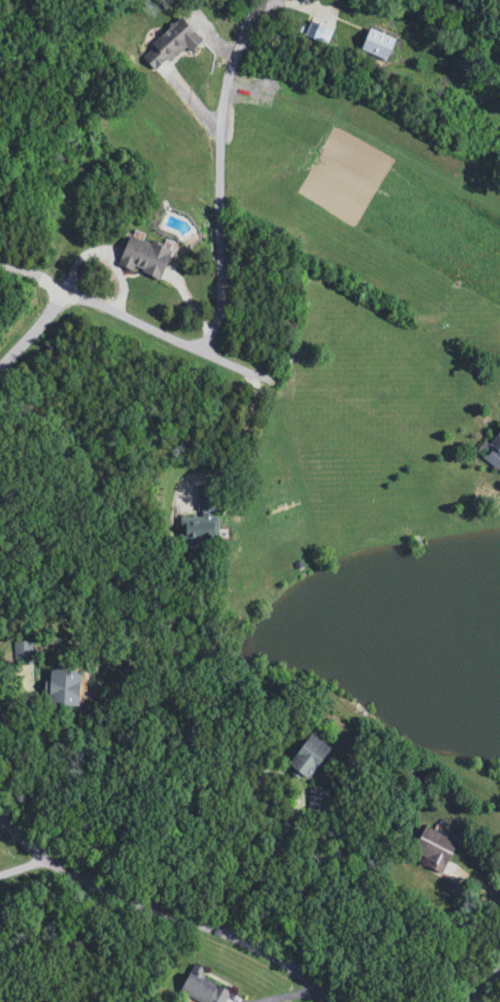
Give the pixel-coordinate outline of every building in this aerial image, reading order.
[(201,43),(178,20),(139,57),(155,74),(182,47),(189,54),(201,43)] [(325,48),(332,32),(309,22),(303,37),(325,48)] [(385,63),(394,41),(369,30),(359,51),(385,63)] [(118,268),(161,278),(168,247),(125,237),(118,268)] [(484,442),(475,452),(499,473),(499,429),(487,444),(484,442)] [(215,486),(195,487),(196,517),(179,518),(180,543),(217,542),(215,486)] [(13,643),(13,666),(30,666),(30,643),(13,643)] [(48,708),(79,707),(79,671),(47,672),(48,708)] [(286,765),(306,781),(329,750),(309,735),(286,765)] [(440,876),(455,842),(423,828),(411,853),(428,861),(424,869),(440,876)] [(240,992),(190,968),(179,992),(199,1001),(235,1001),(240,992)]
